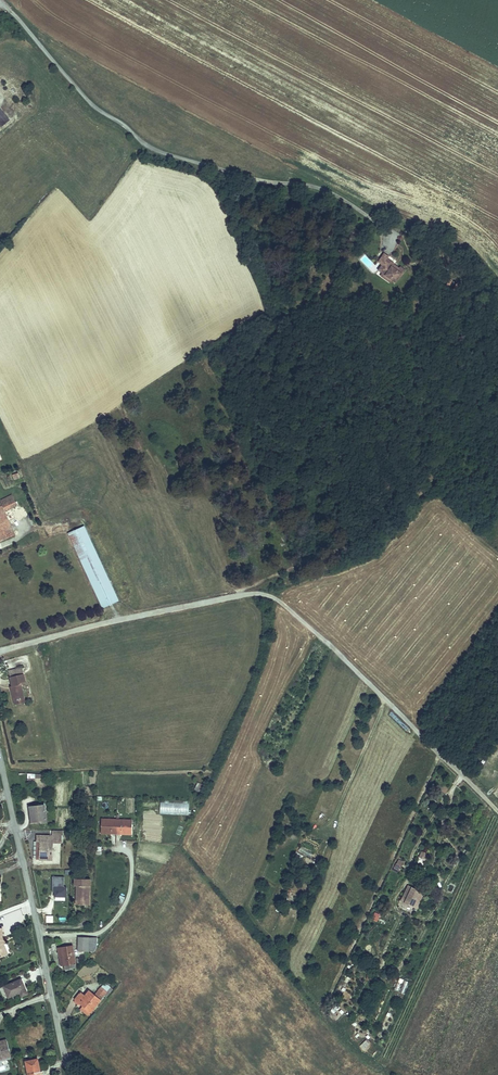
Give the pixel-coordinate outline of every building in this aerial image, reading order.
[(394,261),(387,256),(388,254),(384,251),(378,259),(382,262),(383,262),(386,264),(382,270),(395,279),(398,275),(399,276),(405,268),(400,264),(398,267),(393,263),(394,261)] [(391,277),(382,270),(380,272),(380,273),(389,279),(391,277)] [(14,531),(3,507),(15,502),(10,491),(0,496),(0,538),(14,531)] [(84,524),(71,531),(105,605),(120,598),(85,524),(84,524)] [(23,673),(9,676),(11,685),(11,687),(10,687),(12,699),(23,696),(21,684),(26,683),(23,673)] [(50,817),(50,799),(35,799),(35,816),(41,816),(41,815),(44,815),(44,817),(50,817)] [(160,801),(159,814),(188,815),(189,802),(160,801)] [(134,830),(135,818),(104,816),(104,829),(114,829),(114,831),(124,832),(124,830),(134,830)] [(56,832),(38,832),(38,838),(38,855),(42,856),(55,855),(55,839),(64,839),(63,830),(63,826),(56,826),(56,832)] [(428,845),(422,843),(420,849),(426,851),(428,847),(428,845)] [(311,856),(313,852),(300,847),(298,851),(311,856)] [(421,850),(418,857),(426,861),(429,854),(421,850)] [(399,861),(403,853),(398,851),(394,859),(399,861)] [(66,882),(66,872),(54,871),(54,884),(57,884),(57,887),(56,891),(57,891),(67,891),(68,891),(68,882),(66,882)] [(85,881),(79,881),(78,900),(91,900),(92,874),(85,874),(85,881)] [(418,900),(425,884),(410,877),(402,893),(407,895),(408,894),(414,896),(413,898),(418,900)] [(376,922),(380,914),(374,912),(371,919),(376,922)] [(91,946),(90,935),(80,934),(81,946),(91,946)] [(63,942),(65,958),(66,964),(77,962),(75,940),(63,942)] [(27,984),(21,969),(4,977),(8,987),(20,983),(22,987),(27,984)] [(404,994),(409,982),(404,980),(399,992),(404,994)] [(80,987),(75,994),(84,1002),(80,1006),(87,1012),(108,987),(102,982),(95,990),(90,986),(85,991),(80,987)] [(364,1050),(370,1044),(365,1040),(359,1046),(364,1050)] [(36,1063),(33,1050),(21,1053),(26,1072),(42,1067),(41,1062),(36,1063)]
